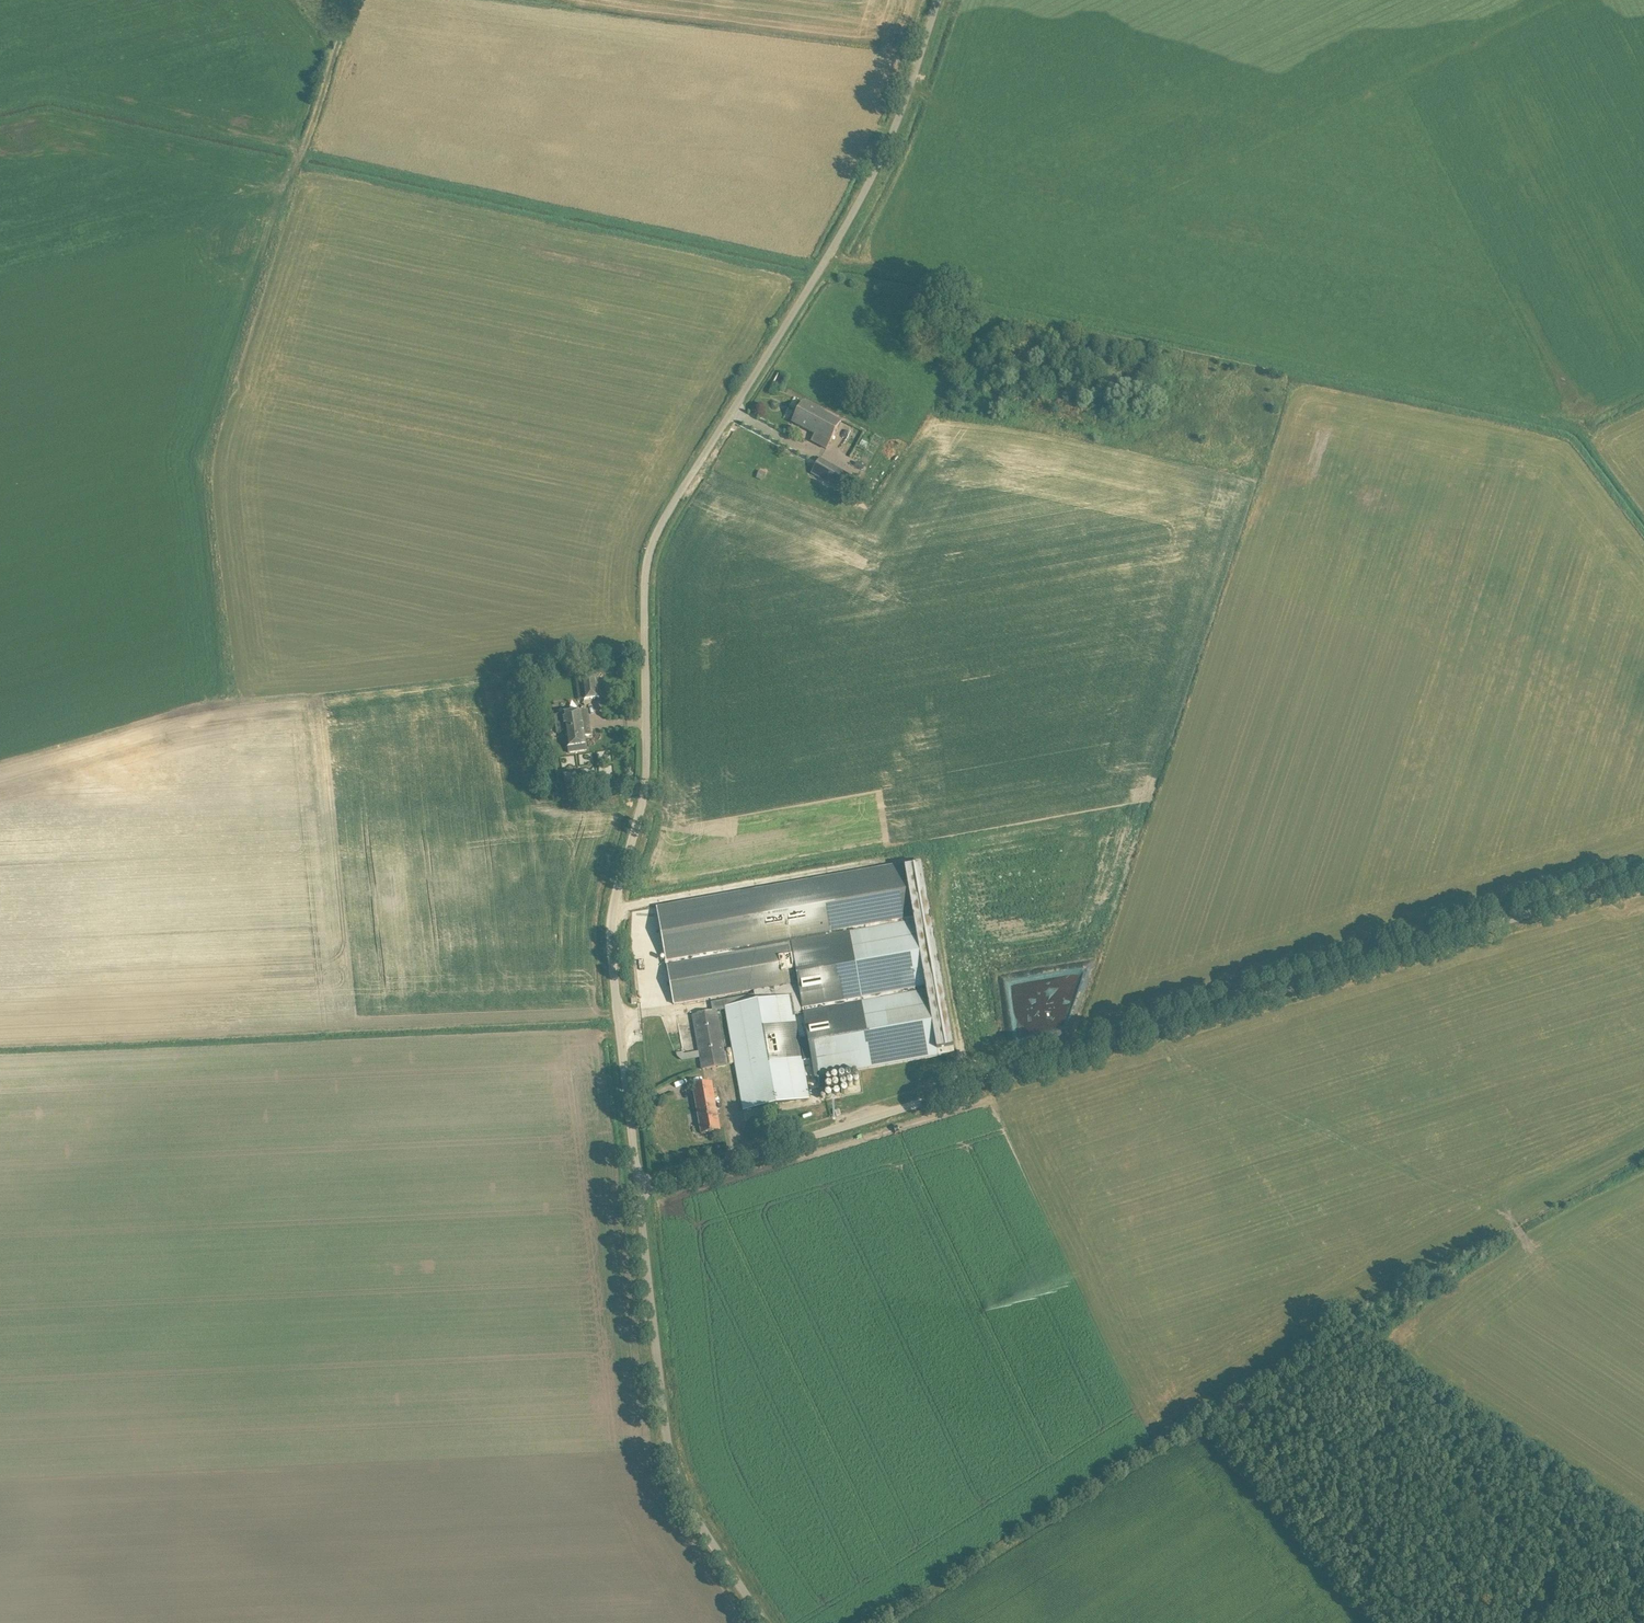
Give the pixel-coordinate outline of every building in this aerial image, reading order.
[(772,384),(782,389),(789,377),(779,372),(772,384)] [(792,422),(797,425),(830,442),(841,422),(803,402),(792,422)] [(811,473),(851,495),(860,480),(820,457),(811,473)] [(763,481),(766,473),(759,470),(756,478),(763,481)] [(600,698),(597,676),(577,678),(579,700),(600,698)] [(581,711),(555,715),(558,732),(566,731),(569,753),(587,750),(581,711)] [(530,732),(532,742),(538,741),(538,743),(551,741),(548,726),(536,728),(536,731),(530,732)] [(817,1077),(1017,1042),(1006,977),(993,979),(992,976),(1049,966),(1027,843),(904,864),(657,908),(674,1004),(754,990),(756,1002),(725,1007),(743,1109),(809,1097),(795,1015),(806,1013),(817,1077)] [(720,1010),(704,1012),(693,1014),(703,1069),(728,1065),(726,1051),(725,1051),(719,1016),(721,1015),(720,1010)] [(712,1082),(704,1083),(693,1085),(702,1134),(720,1131),(712,1082)]
